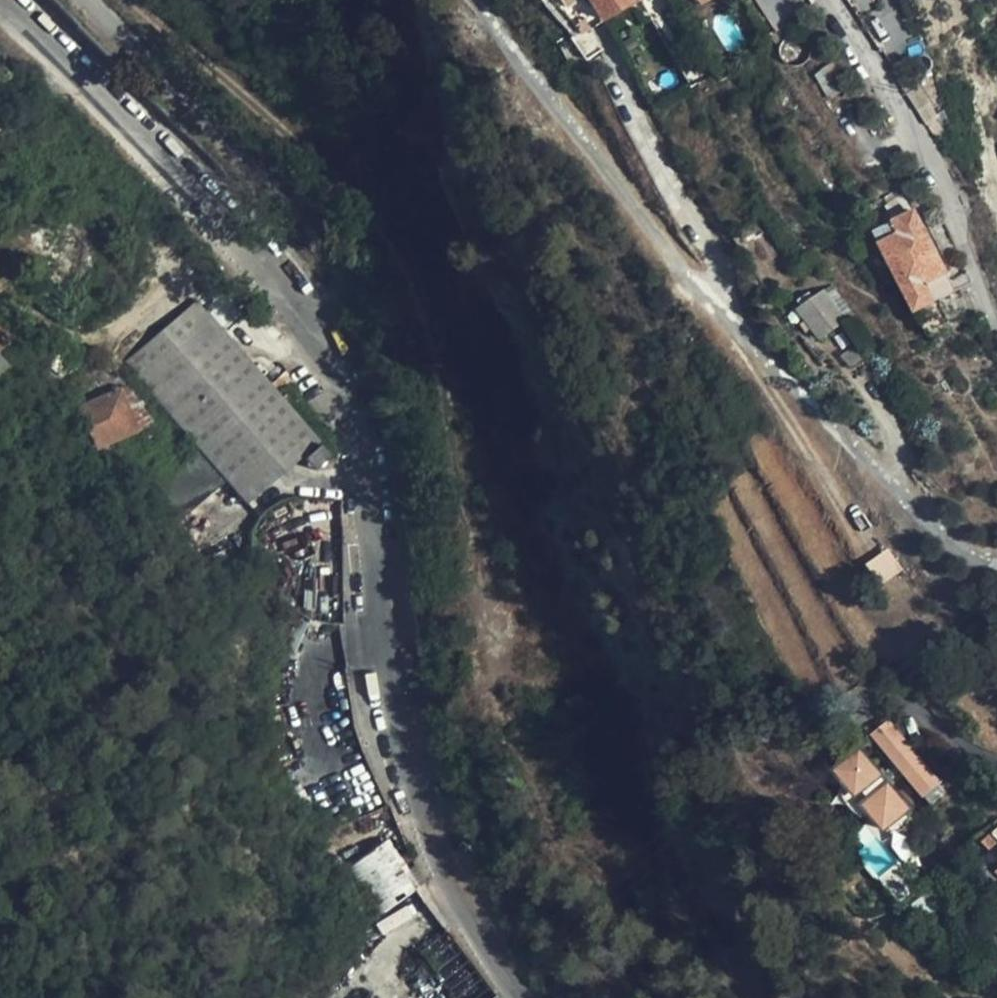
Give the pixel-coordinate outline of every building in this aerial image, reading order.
[(596,22),(629,4),(636,0),(583,0),(596,22)] [(0,107),(0,128),(10,118),(0,107)] [(946,273),(913,211),(874,233),(879,243),(927,333),(949,322),(938,300),(951,293),(943,275),(946,273)] [(798,310),(793,313),(816,344),(854,318),(831,286),(812,299),(798,310)] [(798,310),(812,299),(809,294),(794,305),(798,310)] [(232,483),(302,422),(197,301),(128,363),(232,483)] [(0,324),(0,374),(26,351),(0,324)] [(128,386),(118,391),(136,430),(155,422),(128,386)] [(136,430),(118,391),(82,407),(99,444),(136,430)] [(303,456),(312,448),(306,427),(302,422),(232,483),(248,503),(303,456)] [(306,427),(312,448),(319,441),(306,427)] [(313,452),(317,468),(330,456),(320,445),(313,452)] [(315,470),(317,468),(313,452),(305,459),(315,470)] [(907,773),(926,759),(899,723),(878,737),(899,764),(907,773)] [(898,783),(896,781),(889,772),(886,769),(880,774),(862,749),(836,768),(844,778),(852,790),(841,797),(842,800),(844,803),(846,806),(849,810),(852,814),(855,816),(858,819),(869,812),(882,831),(909,811),(891,788),(898,783)] [(945,783),(926,759),(907,773),(926,798),(945,783)] [(896,781),(907,773),(899,764),(889,772),(896,781)] [(852,790),(844,778),(841,782),(840,785),(841,788),(841,793),(841,797),(852,790)] [(384,840),(412,891),(427,884),(395,827),(383,833),(381,835),(384,840)] [(418,955),(448,993),(428,948),(418,955)] [(374,995),(378,990),(355,959),(340,970),(341,972),(317,997),(376,997),(374,995)]
